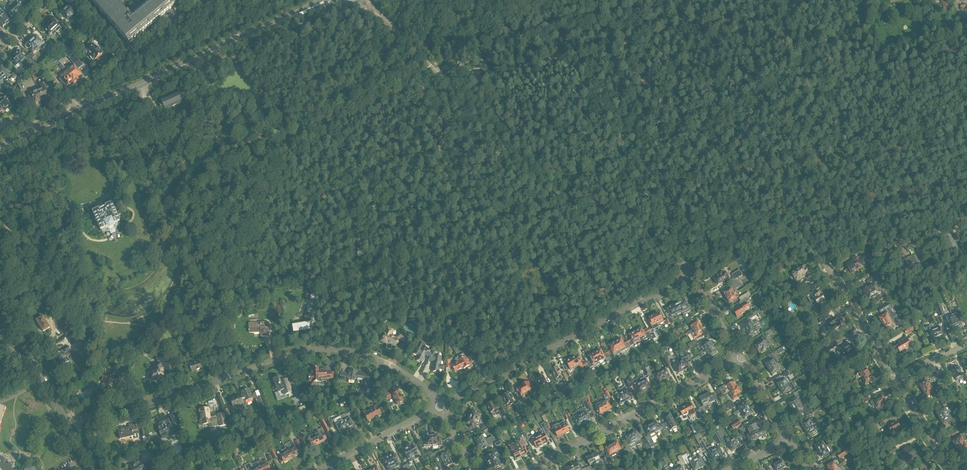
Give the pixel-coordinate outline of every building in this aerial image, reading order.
[(25,11),(15,0),(10,0),(9,1),(11,3),(9,5),(11,7),(9,10),(17,18),(25,11)] [(25,11),(30,7),(24,1),(23,0),(15,0),(25,11)] [(116,0),(92,0),(129,44),(178,3),(175,0),(151,0),(152,0),(131,18),(126,12),(116,0)] [(950,7),(947,0),(941,0),(945,10),(950,7)] [(71,18),(73,15),(75,12),(69,6),(61,13),(60,15),(62,18),(64,16),(67,20),(70,17),(71,18)] [(3,27),(7,24),(7,25),(9,23),(12,21),(4,12),(4,13),(1,10),(2,10),(0,8),(0,24),(3,27)] [(60,26),(56,22),(57,21),(54,17),(52,17),(51,18),(51,20),(52,21),(49,24),(55,30),(57,32),(62,28),(63,29),(66,27),(62,23),(60,26)] [(57,32),(55,30),(49,24),(43,29),(42,31),(44,32),(46,32),(49,35),(53,32),(54,34),(57,32)] [(36,36),(32,40),(38,47),(40,50),(41,50),(46,45),(44,43),(45,43),(42,40),(41,41),(38,38),(39,36),(36,36)] [(38,47),(32,40),(25,46),(25,47),(26,49),(28,48),(29,47),(33,52),(36,49),(38,51),(40,50),(38,47)] [(93,46),(92,45),(84,51),(86,53),(88,52),(92,56),(90,57),(90,58),(91,60),(93,60),(94,59),(95,60),(102,54),(99,51),(100,51),(97,48),(95,45),(93,46)] [(14,55),(20,62),(25,58),(20,53),(20,51),(19,49),(18,49),(16,50),(16,52),(17,53),(14,55)] [(23,65),(20,62),(14,55),(9,60),(8,61),(8,62),(10,64),(11,64),(13,63),(15,66),(14,67),(16,70),(18,70),(23,65)] [(10,76),(6,71),(7,70),(4,65),(0,68),(0,74),(4,78),(6,76),(8,78),(10,76)] [(68,71),(77,82),(83,77),(73,66),(68,71)] [(71,87),(77,82),(68,71),(62,76),(62,77),(59,79),(66,87),(69,85),(71,87)] [(53,84),(57,81),(50,73),(46,76),(53,84)] [(39,90),(44,101),(48,99),(48,98),(50,96),(51,97),(54,96),(52,91),(50,92),(48,89),(45,82),(41,84),(42,88),(40,89),(40,90),(39,90)] [(44,101),(39,90),(36,91),(36,90),(33,91),(34,93),(28,95),(33,105),(39,102),(39,103),(44,101)] [(180,95),(179,92),(161,100),(162,102),(159,103),(162,109),(164,108),(165,110),(168,116),(176,113),(174,109),(175,108),(174,106),(183,102),(182,99),(184,98),(182,94),(180,95)] [(3,109),(5,111),(9,108),(10,109),(12,107),(13,108),(15,107),(15,106),(14,105),(14,104),(15,102),(8,94),(5,97),(3,95),(1,96),(0,95),(1,95),(1,94),(0,93),(0,105),(3,109)] [(117,208),(114,203),(112,204),(112,203),(111,203),(108,205),(105,206),(105,207),(99,209),(92,212),(98,225),(93,227),(94,228),(95,230),(96,231),(98,231),(100,231),(100,230),(102,230),(103,232),(106,231),(108,232),(110,231),(110,233),(112,234),(115,232),(116,231),(115,229),(116,228),(117,226),(120,224),(119,222),(120,222),(120,221),(121,220),(122,219),(122,217),(122,215),(121,213),(119,214),(116,208),(117,208)] [(852,273),(867,264),(862,256),(858,258),(857,256),(853,258),(854,260),(847,265),(852,273)] [(794,287),(796,290),(803,286),(799,280),(810,274),(808,272),(808,270),(807,269),(805,266),(800,268),(799,267),(798,266),(797,266),(796,267),(795,268),(795,269),(796,271),(791,274),(796,281),(796,282),(797,285),(794,287)] [(731,283),(743,276),(739,270),(732,275),(734,278),(730,280),(731,283)] [(723,274),(721,272),(717,275),(719,277),(715,279),(718,285),(729,278),(725,273),(723,274)] [(870,286),(863,290),(863,291),(863,292),(863,293),(864,293),(866,295),(873,291),(878,288),(875,283),(878,281),(875,277),(867,282),(870,286)] [(728,291),(724,293),(725,295),(724,296),(726,298),(735,293),(737,291),(736,289),(740,286),(737,281),(733,284),(727,288),(728,291)] [(873,291),(866,295),(867,298),(867,299),(868,300),(869,300),(869,301),(876,297),(879,301),(886,296),(884,292),(882,293),(881,293),(878,288),(873,291)] [(819,292),(818,290),(814,293),(814,292),(809,295),(810,297),(808,298),(810,302),(811,301),(816,309),(819,307),(818,305),(820,304),(820,305),(823,303),(822,302),(825,301),(819,292)] [(735,293),(726,298),(726,300),(728,300),(729,303),(738,298),(737,298),(739,297),(737,295),(735,293)] [(749,293),(739,298),(741,301),(747,298),(749,297),(750,296),(749,293)] [(742,307),(734,311),(735,313),(734,313),(735,315),(736,315),(738,317),(740,316),(745,313),(744,311),(750,308),(747,303),(747,302),(749,301),(747,298),(749,297),(747,298),(741,301),(741,302),(739,303),(740,305),(741,305),(742,307)] [(678,304),(681,310),(683,315),(691,311),(687,303),(688,303),(686,299),(678,304)] [(43,306),(42,306),(49,316),(54,312),(47,302),(43,306)] [(888,303),(878,309),(881,313),(884,311),(889,308),(890,307),(888,303)] [(681,310),(678,304),(670,308),(670,309),(669,310),(672,315),(676,313),(677,315),(682,312),(681,310)] [(941,305),(936,307),(940,316),(945,314),(941,305)] [(305,323),(292,325),(293,333),(310,330),(310,329),(312,322),(311,322),(314,307),(309,306),(308,306),(306,312),(306,313),(306,312),(308,313),(305,323)] [(817,316),(822,312),(819,307),(813,310),(817,316)] [(880,315),(878,316),(879,318),(880,319),(879,320),(880,321),(881,321),(883,324),(893,318),(896,316),(895,315),(894,313),(892,314),(889,308),(884,311),(886,314),(883,316),(882,316),(882,314),(880,315)] [(654,316),(653,316),(659,327),(660,330),(661,331),(664,330),(661,325),(660,324),(664,322),(662,318),(661,316),(662,315),(663,315),(662,314),(661,312),(660,313),(659,313),(654,316)] [(957,316),(958,315),(957,312),(951,315),(952,317),(956,328),(957,328),(957,329),(962,327),(962,326),(960,323),(962,322),(960,319),(959,319),(958,317),(957,316)] [(946,317),(948,322),(952,332),(955,331),(954,329),(956,328),(952,317),(951,315),(946,317)] [(45,320),(43,316),(36,320),(38,324),(37,325),(39,329),(41,328),(43,332),(50,327),(47,324),(49,323),(46,319),(45,320)] [(649,319),(647,320),(650,327),(651,326),(652,327),(652,328),(648,330),(652,338),(653,340),(654,339),(657,338),(655,335),(653,331),(659,327),(653,316),(649,319)] [(837,321),(835,318),(827,323),(824,324),(827,328),(829,326),(832,330),(841,325),(838,321),(837,321)] [(893,318),(883,324),(884,326),(884,327),(885,329),(886,329),(887,330),(889,329),(890,328),(891,329),(891,330),(895,327),(893,325),(892,322),(894,320),(893,318)] [(750,321),(743,325),(743,326),(743,327),(743,328),(744,328),(746,331),(753,326),(751,324),(750,321)] [(698,322),(691,326),(693,330),(694,332),(702,327),(700,325),(701,325),(701,324),(700,323),(699,323),(698,322)] [(268,336),(268,323),(249,323),(249,332),(261,332),(261,337),(268,336)] [(932,324),(923,328),(928,334),(930,333),(932,338),(933,340),(938,338),(938,336),(934,327),(932,324)] [(66,325),(59,329),(62,333),(68,329),(66,325)] [(902,327),(897,330),(899,333),(904,330),(904,331),(904,330),(907,328),(905,325),(902,327)] [(907,328),(904,330),(906,334),(916,328),(914,325),(907,328)] [(938,325),(934,327),(938,336),(942,334),(942,333),(941,331),(942,330),(941,327),(939,327),(938,325)] [(753,326),(746,331),(747,333),(747,334),(748,335),(749,335),(749,336),(756,332),(753,326)] [(396,339),(391,336),(394,330),(388,327),(386,332),(384,337),(381,336),(380,340),(387,344),(387,343),(396,346),(399,339),(406,342),(408,337),(399,332),(396,339)] [(691,334),(694,339),(696,338),(696,339),(697,339),(698,340),(699,339),(701,338),(701,336),(701,335),(702,335),(705,333),(705,332),(705,331),(704,330),(703,330),(702,327),(694,332),(693,332),(691,334)] [(647,328),(643,330),(647,339),(649,338),(649,340),(650,339),(652,338),(648,330),(647,328)] [(639,329),(635,331),(640,340),(643,338),(645,340),(647,339),(643,330),(642,329),(639,330),(639,329)] [(632,339),(627,341),(630,347),(631,348),(633,347),(632,346),(637,343),(638,344),(641,343),(641,342),(640,340),(635,331),(632,333),(632,334),(631,335),(630,335),(631,337),(632,339)] [(73,346),(79,343),(73,334),(68,338),(73,346)] [(756,345),(755,346),(756,347),(756,348),(757,350),(758,350),(759,351),(760,354),(761,354),(764,352),(764,351),(769,348),(772,345),(768,338),(767,339),(766,338),(765,337),(762,339),(763,340),(761,340),(758,342),(759,343),(756,345)] [(900,344),(897,347),(898,348),(897,349),(899,352),(900,352),(901,352),(902,351),(902,352),(903,353),(904,354),(906,352),(906,351),(907,351),(905,349),(910,346),(911,346),(909,343),(913,341),(911,337),(907,340),(906,338),(905,339),(899,342),(900,344)] [(619,340),(615,342),(620,351),(621,353),(629,349),(631,348),(630,347),(627,341),(623,343),(621,340),(619,341),(619,340)] [(835,341),(821,349),(824,354),(838,346),(835,341)] [(611,345),(610,346),(612,349),(612,351),(615,355),(615,356),(620,354),(620,353),(621,353),(620,351),(615,342),(611,344),(612,345),(611,345)] [(702,351),(698,353),(700,355),(703,353),(706,352),(714,347),(712,345),(713,344),(712,343),(711,342),(710,342),(706,344),(703,346),(703,347),(702,347),(704,350),(702,351)] [(425,357),(429,359),(431,354),(430,353),(430,351),(429,351),(428,351),(429,349),(425,347),(426,345),(422,343),(419,349),(417,348),(414,353),(418,355),(416,359),(422,362),(425,357)] [(853,356),(851,353),(855,351),(851,344),(850,345),(849,343),(844,346),(845,348),(841,350),(846,360),(853,356)] [(71,350),(68,346),(61,350),(61,349),(53,353),(59,362),(58,363),(60,366),(61,365),(62,366),(63,366),(64,367),(66,368),(68,366),(68,364),(67,363),(70,361),(67,356),(65,357),(63,353),(65,353),(65,354),(71,350)] [(787,349),(786,348),(785,346),(777,350),(779,354),(787,349)] [(706,352),(703,353),(704,355),(705,355),(707,358),(711,356),(717,352),(716,352),(717,351),(716,349),(715,349),(714,347),(706,352)] [(431,354),(429,359),(433,362),(432,370),(438,372),(439,369),(443,370),(444,366),(440,365),(441,357),(434,355),(437,351),(434,349),(432,353),(431,354)] [(599,350),(595,353),(599,361),(600,363),(604,362),(603,361),(603,360),(605,358),(606,360),(607,362),(612,360),(610,358),(610,357),(608,353),(607,352),(603,354),(601,351),(601,350),(600,351),(599,352),(599,351),(599,350)] [(591,360),(587,362),(590,368),(597,364),(597,365),(600,363),(599,361),(595,353),(591,355),(591,356),(589,357),(590,357),(591,360)] [(696,358),(693,360),(695,364),(698,363),(697,360),(701,357),(701,358),(704,356),(704,355),(703,353),(700,355),(696,358)] [(463,354),(457,357),(463,368),(464,369),(469,366),(470,368),(473,366),(470,361),(468,362),(463,354)] [(202,368),(198,356),(195,357),(197,362),(189,365),(189,363),(185,364),(185,367),(190,367),(192,372),(202,368)] [(772,360),(765,363),(767,366),(766,366),(768,369),(769,369),(778,364),(778,363),(775,357),(774,358),(773,356),(771,358),(772,360)] [(150,375),(149,375),(150,379),(151,379),(152,381),(156,380),(157,382),(161,380),(160,377),(164,376),(162,369),(169,367),(166,357),(161,358),(163,364),(155,366),(156,370),(154,371),(154,372),(150,373),(150,375)] [(455,363),(451,365),(453,368),(455,372),(463,368),(457,357),(455,358),(455,363)] [(577,357),(573,359),(577,368),(580,366),(581,368),(585,366),(588,372),(591,370),(590,368),(587,362),(583,365),(581,361),(580,360),(579,358),(578,359),(577,357)] [(665,358),(662,359),(666,368),(667,369),(670,367),(669,365),(667,361),(665,358)] [(683,359),(679,361),(684,370),(685,370),(685,371),(687,370),(687,369),(689,368),(685,360),(685,358),(684,358),(684,359),(683,359)] [(566,362),(564,363),(568,371),(570,370),(571,371),(577,368),(573,359),(572,359),(566,362)] [(673,361),(671,362),(672,364),(674,363),(674,364),(679,373),(681,372),(682,372),(684,372),(684,371),(684,370),(679,361),(676,363),(675,360),(673,361)] [(769,369),(768,370),(770,373),(771,372),(772,375),(778,371),(781,369),(778,364),(769,369)] [(319,369),(319,367),(312,367),(312,374),(310,374),(310,380),(312,380),(312,384),(317,383),(317,381),(321,381),(321,376),(328,376),(328,378),(335,378),(335,377),(334,377),(334,375),(335,375),(335,374),(334,374),(334,372),(335,372),(335,371),(327,372),(327,369),(319,369)] [(551,373),(551,374),(551,375),(552,376),(553,376),(554,376),(554,375),(556,377),(556,379),(556,380),(557,382),(558,383),(563,380),(564,382),(565,383),(570,381),(568,379),(566,373),(562,375),(558,368),(555,369),(555,368),(552,370),(553,371),(552,371),(552,372),(551,373)] [(666,368),(660,371),(665,381),(665,380),(666,381),(668,380),(668,379),(670,378),(668,374),(667,372),(668,371),(667,369),(666,368)] [(953,370),(949,371),(950,374),(951,376),(951,377),(952,377),(954,376),(956,379),(957,381),(963,379),(960,371),(961,370),(959,368),(958,368),(956,369),(956,368),(953,369),(953,370)] [(118,371),(120,378),(127,377),(126,369),(118,371)] [(358,372),(358,371),(349,369),(348,373),(341,372),(339,381),(348,383),(349,380),(355,381),(355,379),(357,380),(358,378),(360,373),(360,372),(359,372),(358,372)] [(862,379),(870,374),(866,369),(859,373),(857,374),(859,378),(861,377),(862,379)] [(653,375),(652,375),(654,379),(655,378),(656,377),(659,384),(662,382),(662,383),(664,382),(664,381),(665,381),(660,371),(657,373),(654,374),(653,375)] [(358,378),(357,380),(362,380),(360,392),(367,393),(369,393),(368,394),(373,396),(376,390),(371,388),(370,389),(367,389),(369,381),(370,373),(367,372),(367,373),(360,372),(360,373),(358,378)] [(779,382),(777,383),(779,386),(778,386),(780,388),(780,389),(790,383),(787,377),(786,376),(784,373),(780,376),(782,380),(779,382)] [(870,374),(862,379),(865,384),(873,380),(870,374)] [(106,377),(103,376),(102,380),(105,381),(104,383),(103,383),(101,388),(102,389),(101,390),(109,393),(114,379),(107,376),(106,377)] [(283,380),(282,381),(280,376),(273,379),(276,385),(278,385),(280,385),(282,390),(278,391),(280,397),(288,394),(289,397),(294,395),(287,378),(283,379),(283,380)] [(538,380),(536,381),(539,388),(541,387),(543,389),(546,388),(547,391),(550,389),(549,387),(551,386),(550,385),(548,386),(547,384),(548,384),(546,380),(544,376),(541,377),(540,376),(538,378),(538,379),(537,379),(538,380)] [(642,376),(638,378),(645,391),(646,391),(648,390),(648,389),(650,388),(649,385),(646,379),(645,378),(644,376),(642,376)] [(630,377),(626,379),(631,387),(634,386),(634,385),(635,385),(640,394),(642,392),(643,393),(644,392),(644,391),(645,391),(638,378),(634,380),(633,379),(632,379),(631,377),(630,377)] [(624,387),(620,390),(621,392),(626,401),(627,401),(629,401),(629,400),(631,398),(626,389),(628,388),(628,389),(631,387),(626,379),(623,380),(624,381),(623,381),(625,385),(624,387)] [(722,387),(719,389),(723,396),(729,392),(737,387),(738,387),(734,380),(732,381),(732,382),(730,382),(729,383),(723,386),(722,387)] [(523,385),(527,393),(530,392),(531,394),(533,392),(530,387),(532,386),(530,381),(523,385)] [(921,382),(919,383),(920,385),(923,391),(930,386),(932,385),(933,385),(931,382),(929,384),(927,381),(925,382),(923,383),(923,382),(922,381),(921,382)] [(781,389),(780,390),(782,392),(784,394),(789,391),(790,393),(792,391),(794,394),(799,391),(797,388),(795,389),(791,382),(790,383),(780,389),(781,389)] [(524,394),(527,393),(523,385),(519,387),(519,388),(516,390),(518,393),(520,393),(523,398),(525,397),(524,394)] [(551,386),(549,387),(550,389),(553,395),(558,392),(554,385),(551,386)] [(930,386),(923,391),(926,396),(927,397),(930,396),(931,396),(931,397),(937,394),(934,388),(932,385),(930,386)] [(604,400),(600,402),(602,405),(606,412),(606,413),(610,411),(610,410),(612,409),(610,405),(612,404),(609,399),(611,397),(611,396),(607,388),(606,387),(604,389),(605,392),(607,397),(605,398),(606,401),(605,402),(604,400)] [(737,387),(729,392),(731,395),(734,400),(736,399),(738,398),(738,397),(736,395),(740,393),(741,393),(740,392),(741,391),(740,390),(740,389),(739,389),(739,390),(738,388),(737,387)] [(249,389),(241,392),(242,395),(240,396),(242,402),(245,401),(255,397),(256,400),(256,399),(258,405),(260,404),(257,397),(256,393),(251,395),(249,389)] [(376,390),(373,396),(378,399),(381,393),(376,390)] [(394,394),(392,391),(384,395),(387,400),(393,397),(397,405),(399,404),(400,405),(403,403),(402,402),(403,402),(400,395),(401,394),(399,391),(394,394)] [(616,391),(613,392),(613,393),(614,395),(616,398),(617,398),(620,404),(623,403),(624,403),(625,403),(625,402),(626,401),(621,392),(618,393),(617,392),(616,391)] [(504,401),(502,402),(503,404),(504,406),(507,404),(507,405),(508,404),(510,404),(511,405),(512,404),(514,403),(512,399),(513,398),(513,397),(512,395),(510,396),(509,394),(509,393),(506,395),(505,394),(503,395),(503,397),(502,397),(505,401),(504,401)] [(708,395),(705,396),(709,404),(712,409),(713,410),(715,409),(712,402),(715,401),(711,393),(709,393),(708,394),(708,395)] [(242,412),(246,411),(246,410),(245,408),(242,402),(240,396),(240,395),(230,399),(233,407),(238,405),(239,409),(240,408),(242,412)] [(796,399),(789,403),(790,405),(790,406),(791,408),(792,408),(792,409),(800,404),(803,402),(799,395),(796,397),(795,397),(796,399)] [(702,407),(699,409),(700,410),(702,414),(703,416),(705,420),(706,421),(709,419),(705,412),(704,411),(709,409),(710,410),(712,409),(709,404),(705,396),(703,397),(702,397),(701,398),(700,399),(703,406),(702,407)] [(874,400),(871,402),(872,404),(873,406),(874,406),(875,406),(877,411),(882,409),(881,407),(886,404),(886,403),(887,403),(887,402),(887,401),(886,401),(885,401),(884,399),(883,399),(882,397),(880,399),(875,402),(874,400)] [(586,400),(582,401),(586,408),(587,410),(588,410),(589,413),(592,411),(590,408),(586,400)] [(519,401),(514,404),(518,411),(520,411),(521,413),(524,412),(523,410),(523,409),(522,407),(521,406),(519,401)] [(727,412),(736,407),(732,401),(723,406),(727,412)] [(499,411),(494,402),(490,403),(490,402),(487,404),(493,416),(497,414),(497,413),(499,411)] [(600,402),(595,405),(596,406),(598,409),(597,410),(599,415),(601,414),(602,414),(606,413),(606,412),(602,405),(600,402)] [(792,409),(794,412),(796,414),(800,412),(801,413),(804,412),(806,415),(813,411),(810,407),(808,409),(803,402),(800,404),(792,409)] [(739,410),(734,413),(735,415),(735,416),(740,414),(742,412),(750,408),(749,406),(747,403),(746,403),(745,404),(739,407),(741,410),(739,411),(739,410)] [(376,405),(374,407),(373,404),(368,407),(370,411),(374,418),(381,414),(376,405)] [(687,406),(685,407),(691,417),(696,414),(693,408),(694,407),(692,405),(691,404),(690,405),(689,404),(686,405),(687,406)] [(584,407),(578,411),(579,411),(580,414),(584,423),(590,419),(588,416),(586,411),(585,410),(587,410),(586,408),(584,408),(584,407)] [(681,409),(679,410),(681,414),(682,416),(681,416),(680,417),(682,421),(683,422),(688,419),(689,421),(692,420),(691,417),(685,407),(684,408),(683,408),(683,407),(680,409),(681,409)] [(945,409),(937,413),(938,416),(938,417),(939,418),(940,418),(940,419),(948,414),(951,412),(952,412),(951,411),(947,407),(945,409)] [(201,425),(209,424),(209,428),(213,427),(219,426),(219,427),(226,426),(224,414),(217,415),(218,417),(210,418),(209,417),(210,417),(209,414),(208,408),(200,410),(202,421),(200,421),(201,425)] [(750,408),(742,412),(746,418),(753,413),(753,412),(751,409),(751,410),(750,408)] [(508,418),(503,409),(500,411),(504,420),(508,418)] [(472,411),(470,418),(481,421),(482,418),(481,417),(481,415),(480,414),(477,413),(477,412),(477,411),(474,410),(473,411),(473,412),(472,411)] [(368,421),(374,418),(370,411),(367,413),(366,411),(363,412),(368,421)] [(579,411),(573,414),(574,417),(577,423),(578,426),(579,425),(580,426),(582,425),(582,424),(584,423),(580,414),(579,411)] [(941,422),(942,422),(943,424),(948,422),(949,424),(952,422),(953,424),(952,424),(955,428),(964,423),(962,418),(957,421),(954,415),(953,416),(951,412),(948,414),(940,419),(940,420),(941,422)] [(345,417),(343,414),(340,416),(346,429),(353,425),(348,415),(345,417)] [(668,423),(663,425),(665,428),(669,435),(671,434),(670,432),(670,431),(673,429),(677,427),(671,415),(671,416),(670,415),(668,416),(668,417),(666,418),(666,420),(668,423)] [(170,424),(166,416),(158,420),(160,425),(157,426),(163,438),(166,436),(167,437),(175,433),(171,424),(170,424)] [(330,429),(334,427),(328,416),(325,418),(330,429)] [(339,432),(346,429),(340,416),(333,420),(336,425),(339,432)] [(481,421),(470,418),(469,417),(468,420),(467,420),(466,422),(466,423),(467,423),(467,424),(470,425),(469,428),(474,429),(475,427),(476,427),(477,425),(479,426),(480,425),(482,429),(483,429),(488,426),(487,423),(486,423),(481,421)] [(802,425),(804,428),(805,430),(815,424),(812,419),(809,421),(808,418),(806,420),(805,420),(806,422),(802,425)] [(736,422),(735,419),(729,423),(733,430),(742,425),(739,420),(736,422)] [(320,421),(326,432),(329,430),(324,420),(320,421)] [(755,433),(758,439),(766,434),(765,432),(765,431),(765,432),(764,430),(763,428),(761,430),(756,420),(750,423),(753,429),(755,433)] [(815,424),(805,430),(806,432),(808,435),(810,434),(811,437),(814,435),(817,433),(816,431),(814,428),(815,427),(817,426),(820,424),(823,422),(821,420),(815,424)] [(565,421),(559,424),(560,426),(564,434),(565,433),(566,433),(566,434),(566,433),(569,432),(569,431),(570,431),(568,428),(568,427),(569,427),(569,426),(568,424),(568,423),(566,424),(565,421)] [(653,423),(651,425),(655,433),(661,430),(664,435),(665,437),(669,435),(665,428),(664,428),(663,428),(662,427),(661,425),(658,426),(656,422),(655,421),(653,422),(653,423)] [(900,428),(897,422),(894,423),(894,422),(891,424),(891,425),(888,427),(892,433),(900,428)] [(136,428),(135,423),(129,424),(129,428),(118,430),(120,439),(131,437),(132,440),(139,438),(137,428),(136,428)] [(541,434),(538,436),(543,445),(543,446),(546,444),(546,443),(549,442),(545,435),(550,433),(549,431),(548,430),(545,424),(544,423),(541,425),(545,432),(544,432),(541,434)] [(552,429),(554,434),(555,433),(558,437),(559,437),(562,436),(562,435),(564,434),(560,426),(559,424),(558,423),(552,426),(554,428),(552,429)] [(753,441),(758,439),(755,433),(753,429),(750,423),(746,425),(749,430),(748,431),(750,435),(748,436),(751,442),(753,441)] [(691,425),(695,433),(696,432),(696,434),(699,433),(698,431),(694,424),(691,425)] [(836,427),(833,424),(826,428),(828,432),(836,427)] [(646,429),(645,430),(649,436),(646,438),(648,443),(651,441),(650,439),(657,436),(655,433),(651,425),(649,426),(648,425),(646,426),(646,427),(646,428),(646,429)] [(721,430),(716,432),(722,443),(724,447),(728,444),(727,441),(726,440),(727,440),(727,438),(725,438),(724,438),(721,432),(721,430)] [(297,434),(302,445),(306,443),(303,437),(303,435),(302,433),(300,432),(297,434)] [(325,436),(326,436),(324,432),(320,434),(320,433),(318,434),(315,435),(317,437),(316,438),(319,444),(327,440),(325,436)] [(632,435),(631,435),(637,445),(642,442),(637,432),(635,433),(634,433),(632,434),(632,435)] [(716,432),(714,434),(719,444),(722,443),(716,432)] [(966,440),(966,436),(964,432),(961,434),(962,435),(960,436),(960,435),(953,440),(954,442),(953,442),(955,444),(954,445),(955,447),(956,447),(966,440)] [(526,433),(524,435),(525,437),(527,441),(530,439),(530,440),(532,439),(537,448),(539,446),(540,447),(543,446),(543,445),(538,436),(534,438),(534,437),(533,435),(529,437),(528,437),(526,433)] [(312,448),(319,444),(316,438),(314,434),(309,436),(311,440),(308,441),(312,448)] [(427,434),(422,435),(423,443),(423,448),(432,447),(431,436),(427,436),(427,434)] [(432,436),(431,436),(432,447),(441,446),(441,442),(439,442),(439,438),(438,438),(437,435),(435,435),(434,435),(433,435),(432,436)] [(477,438),(475,439),(476,440),(475,441),(476,442),(477,442),(478,445),(486,440),(487,440),(486,438),(485,438),(484,439),(483,437),(482,435),(480,436),(479,437),(477,438)] [(628,446),(626,447),(626,448),(628,452),(629,454),(630,456),(633,455),(634,455),(631,449),(637,445),(631,435),(630,435),(629,435),(629,436),(626,438),(628,441),(628,442),(627,443),(628,446)] [(736,435),(731,438),(737,449),(738,448),(739,449),(740,448),(741,447),(742,446),(736,435)] [(843,438),(845,440),(849,446),(849,447),(854,444),(848,435),(843,438)] [(486,440),(478,445),(479,447),(480,449),(481,449),(481,450),(495,443),(496,447),(501,444),(502,444),(499,440),(497,441),(496,440),(494,441),(491,437),(487,440),(486,440)] [(646,438),(642,440),(647,449),(651,447),(648,443),(646,438)] [(727,440),(726,440),(727,441),(728,444),(732,451),(733,451),(734,451),(736,450),(736,449),(737,449),(731,438),(727,440)] [(521,440),(515,443),(518,448),(522,456),(523,455),(524,455),(525,455),(527,454),(527,453),(528,453),(524,446),(521,440)] [(702,440),(698,442),(701,448),(703,453),(706,452),(707,454),(709,453),(707,448),(702,440)] [(956,447),(957,447),(956,448),(957,450),(958,450),(960,452),(964,450),(965,451),(966,450),(966,440),(956,447)] [(614,444),(612,445),(615,452),(619,460),(622,459),(618,451),(621,449),(623,448),(619,442),(617,443),(617,442),(617,443),(616,442),(614,443),(614,444)] [(817,443),(814,445),(815,446),(816,447),(815,448),(816,450),(817,450),(818,452),(826,447),(823,442),(819,444),(819,443),(818,442),(817,443)] [(515,443),(509,447),(511,451),(512,452),(513,454),(516,459),(517,459),(520,458),(520,457),(522,456),(518,448),(515,443)] [(408,448),(407,448),(412,457),(413,459),(414,460),(419,458),(418,457),(416,452),(418,451),(416,448),(417,448),(414,444),(411,446),(410,445),(407,447),(408,448)] [(497,448),(494,450),(495,453),(501,450),(500,448),(503,447),(502,444),(501,444),(496,447),(497,448)] [(826,447),(818,452),(820,454),(820,455),(821,457),(822,457),(823,456),(824,456),(825,458),(829,456),(828,454),(832,451),(831,449),(832,448),(830,444),(826,447)] [(286,448),(291,459),(298,455),(301,453),(299,450),(296,451),(293,445),(290,447),(290,446),(286,448)] [(606,449),(605,450),(608,455),(606,456),(609,460),(610,459),(611,460),(615,458),(617,461),(618,461),(618,460),(619,460),(615,452),(612,445),(609,447),(609,446),(607,447),(607,448),(606,448),(606,449)] [(715,446),(713,447),(714,450),(718,458),(723,456),(717,445),(715,446)] [(887,450),(890,456),(898,451),(895,445),(887,450)] [(712,446),(707,448),(709,453),(713,461),(718,458),(714,450),(713,447),(712,446)] [(902,453),(905,458),(907,462),(914,457),(914,458),(915,459),(915,458),(918,457),(918,456),(917,455),(918,455),(913,447),(909,449),(909,448),(908,447),(904,450),(905,452),(904,452),(903,452),(902,453)] [(283,455),(280,456),(282,459),(279,460),(281,464),(283,462),(284,463),(291,459),(286,448),(281,451),(283,455)] [(407,448),(400,451),(402,455),(404,455),(405,457),(406,457),(408,462),(409,463),(414,460),(413,459),(412,457),(407,448)] [(693,456),(695,460),(700,469),(705,466),(701,458),(703,457),(702,453),(703,453),(701,448),(698,449),(700,453),(698,454),(699,455),(698,455),(697,456),(697,455),(694,457),(693,456)] [(840,459),(850,453),(847,448),(837,454),(840,459)] [(397,457),(395,453),(392,455),(391,454),(389,456),(389,457),(388,457),(394,467),(394,468),(400,465),(401,464),(397,457)] [(431,456),(429,457),(431,459),(434,457),(438,465),(441,463),(449,459),(450,458),(449,457),(448,456),(446,453),(443,455),(441,456),(441,455),(438,456),(437,453),(431,456)] [(497,453),(486,459),(487,461),(486,462),(488,464),(489,464),(497,460),(496,457),(499,456),(498,454),(497,453)] [(592,455),(592,456),(596,463),(597,466),(598,468),(604,465),(604,466),(606,467),(607,468),(610,466),(607,461),(606,458),(605,458),(604,458),(602,459),(603,460),(602,460),(601,460),(600,458),(597,453),(595,454),(594,454),(593,454),(592,455)] [(682,456),(686,464),(688,464),(689,464),(691,463),(694,469),(697,469),(700,469),(695,460),(693,456),(692,457),(691,459),(689,460),(687,454),(682,456)] [(675,466),(675,467),(677,469),(683,469),(682,467),(683,466),(686,464),(682,456),(681,455),(678,457),(678,458),(680,461),(677,463),(677,464),(675,466)] [(592,456),(586,459),(590,466),(593,465),(594,467),(597,466),(596,463),(592,456)] [(387,457),(384,458),(384,459),(381,461),(383,464),(385,464),(386,464),(387,467),(386,467),(388,469),(391,469),(394,468),(394,467),(388,457),(387,457)] [(139,458),(128,465),(132,469),(140,469),(145,467),(147,469),(155,469),(154,469),(156,467),(151,460),(143,465),(139,458)] [(440,469),(444,469),(443,469),(444,468),(449,466),(452,464),(450,462),(451,461),(450,458),(449,459),(441,463),(438,465),(441,469),(440,469)] [(489,464),(492,469),(494,469),(501,466),(500,466),(503,464),(500,458),(497,460),(489,464)] [(257,462),(259,466),(261,469),(269,469),(270,469),(267,463),(267,464),(265,461),(262,462),(261,460),(257,462)] [(662,463),(665,469),(677,469),(675,467),(671,469),(671,468),(670,468),(669,468),(665,461),(662,463)] [(775,469),(783,469),(782,469),(785,467),(782,461),(774,465),(776,468),(775,469)] [(827,466),(829,469),(832,469),(838,466),(835,461),(827,466)] [(259,466),(257,462),(252,464),(251,463),(250,463),(249,463),(244,465),(247,469),(261,469),(259,466)]
